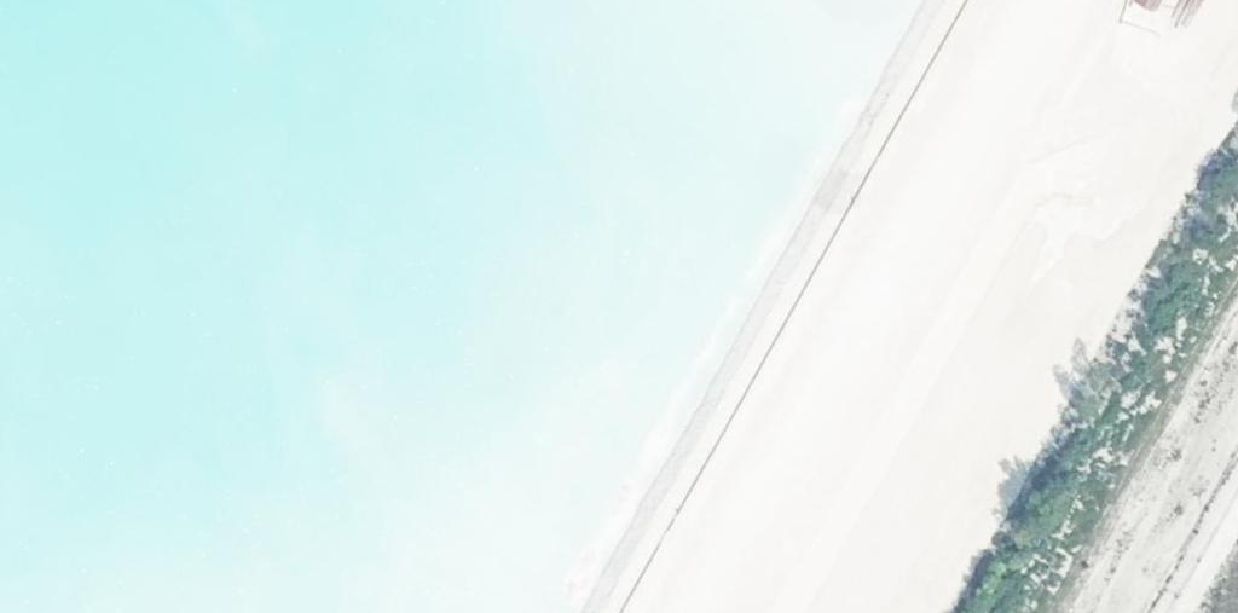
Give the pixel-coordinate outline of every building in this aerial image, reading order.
[(1133,2),(1156,13),(1163,0),(1134,0),(1133,2)]
